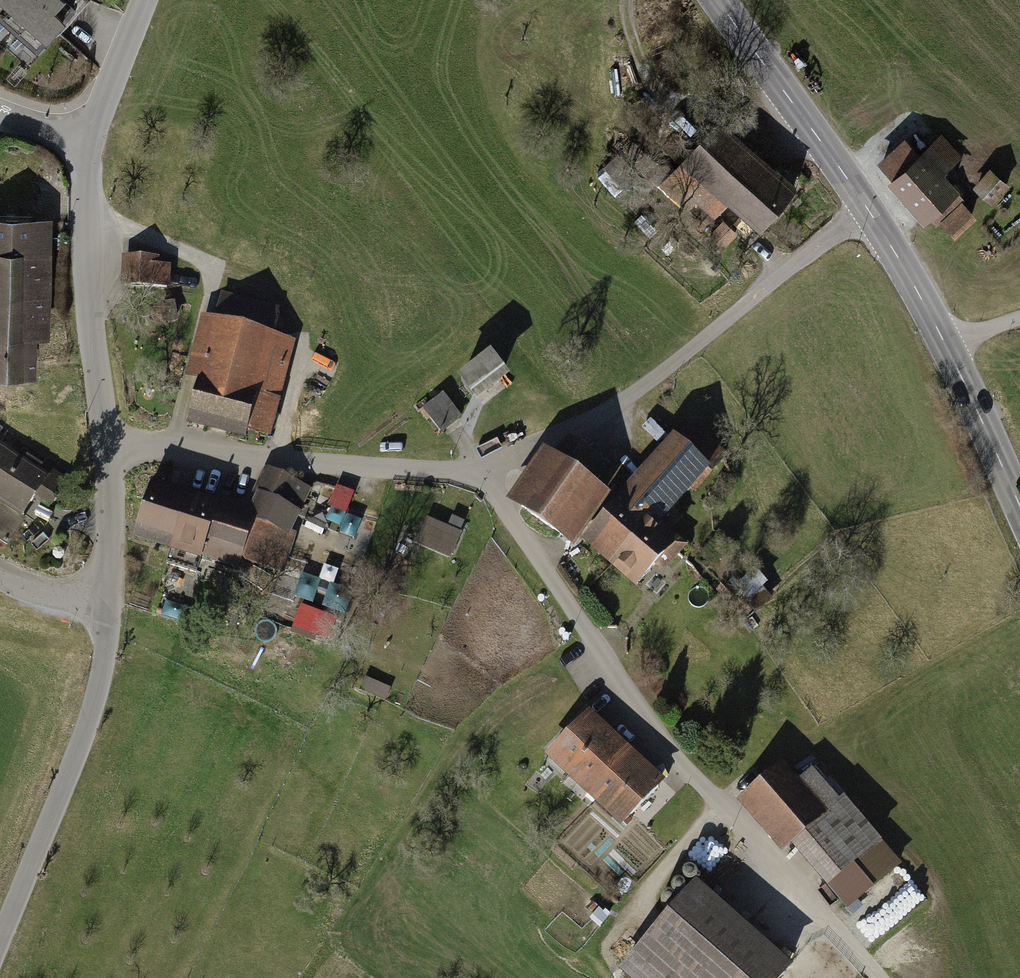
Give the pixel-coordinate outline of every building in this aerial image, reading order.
[(1,16),(15,0),(0,0),(0,16),(1,16)] [(1,16),(20,33),(48,0),(15,0),(1,16)] [(69,0),(48,0),(20,33),(40,49),(76,6),(69,0)] [(796,188),(715,120),(660,185),(709,226),(727,205),(759,232),(796,188)] [(904,142),(877,163),(931,230),(940,222),(951,236),(974,218),(938,175),(961,156),(943,134),(915,157),(904,142)] [(29,380),(30,345),(47,345),(49,222),(0,221),(0,380),(29,380)] [(159,261),(120,260),(120,293),(168,293),(168,271),(159,271),(159,261)] [(199,323),(185,382),(195,385),(186,421),(245,435),(252,404),(278,410),(294,344),(272,339),(279,312),(219,298),(212,326),(199,323)] [(174,307),(159,308),(160,328),(176,327),(174,307)] [(487,362),(457,386),(476,410),(506,387),(487,362)] [(446,400),(425,414),(442,438),(463,423),(446,400)] [(669,442),(614,507),(579,546),(637,596),(674,553),(657,537),(709,476),(701,469),(715,452),(689,430),(675,447),(669,442)] [(579,546),(614,507),(588,490),(602,471),(565,446),(552,465),(540,457),(504,510),(573,556),(579,546)] [(8,552),(24,527),(20,524),(33,504),(49,514),(67,486),(24,459),(21,464),(0,450),(0,547),(8,552)] [(214,510),(188,501),(167,558),(232,582),(238,566),(283,583),(298,543),(290,540),(308,492),(258,474),(244,511),(217,501),(214,510)] [(188,501),(150,487),(129,544),(167,558),(188,501)] [(352,500),(337,495),(331,509),(347,515),(352,500)] [(453,536),(420,521),(408,547),(441,561),(453,536)] [(749,608),(765,590),(750,575),(733,593),(749,608)] [(391,691),(365,682),(360,697),(386,706),(391,691)] [(661,785),(587,716),(541,764),(616,833),(661,785)] [(778,768),(736,806),(783,859),(792,851),(830,893),(848,876),(869,899),(900,871),(814,776),(798,790),(778,768)] [(691,877),(686,876),(682,878),(680,882),(681,887),(685,889),(690,889),(693,886),(693,881),(691,877)] [(679,890),(675,889),(670,891),(668,895),(670,900),(673,902),(678,902),(681,899),(682,894),(679,890)] [(694,890),(619,977),(620,977),(785,977),(790,973),(694,890)] [(668,903),(664,902),(660,904),(658,908),(659,912),(663,915),(667,915),(670,911),(671,907),(668,903)]
